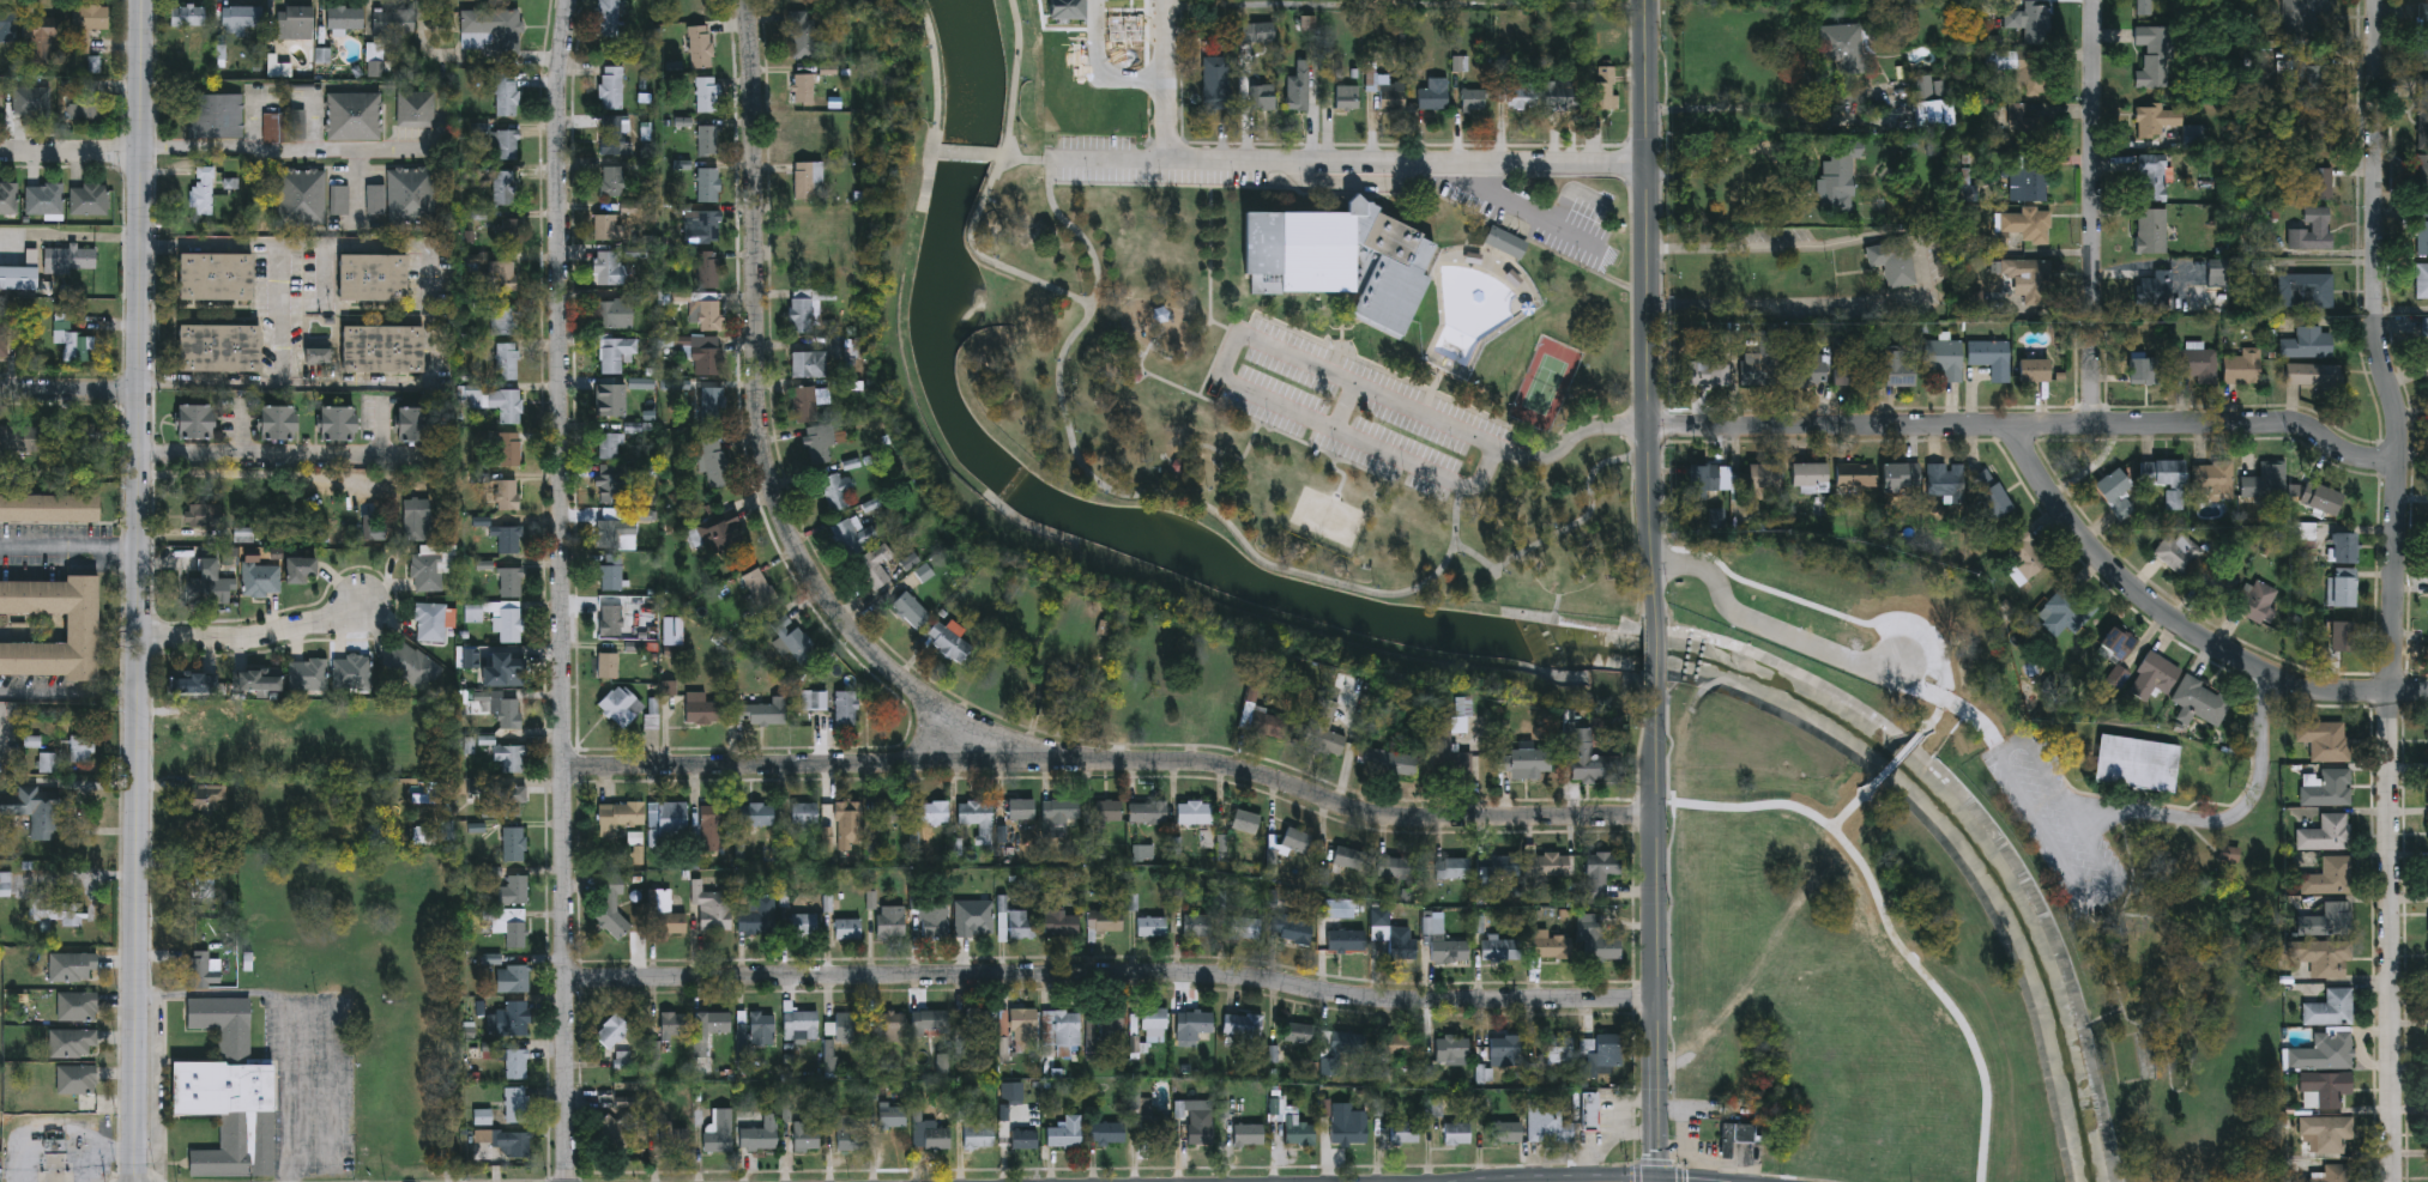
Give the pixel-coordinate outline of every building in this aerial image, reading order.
[(597,32),(597,0),(620,0),(620,32),(597,32)] [(685,16),(685,0),(714,0),(714,14),(685,16)] [(1045,20),(1045,0),(1081,0),(1081,20),(1045,20)] [(2136,14),(2136,0),(2155,0),(2155,14),(2136,14)] [(2001,12),(2024,12),(2024,1),(2047,1),(2047,43),(2023,43),(2023,28),(2000,28),(2001,12)] [(2420,2),(2427,2),(2427,54),(2420,54),(2420,2)] [(72,53),(73,4),(108,5),(108,29),(90,28),(90,53),(72,53)] [(171,26),(171,6),(205,7),(205,26),(171,26)] [(222,7),(262,7),(262,28),(222,28),(222,7)] [(280,7),(314,7),(314,40),(280,40),(280,7)] [(364,29),(345,29),(345,36),(330,36),(330,7),(364,7),(364,29)] [(14,38),(0,38),(0,10),(14,10),(14,38)] [(461,10),(493,10),(493,46),(461,46),(461,10)] [(815,10),(815,56),(792,56),(792,10),(815,10)] [(411,36),(374,36),(374,11),(411,11),(411,36)] [(1105,42),(1105,17),(1140,17),(1140,42),(1105,42)] [(690,66),(689,24),(709,23),(712,65),(690,66)] [(1278,23),(1278,42),(1239,42),(1239,23),(1278,23)] [(1819,25),(1860,24),(1862,73),(1820,74),(1819,25)] [(2168,25),(2168,86),(2134,86),(2134,69),(2144,69),(2144,44),(2133,44),(2133,25),(2168,25)] [(34,29),(61,29),(61,55),(34,55),(34,29)] [(2024,96),(2024,85),(2015,85),(2015,68),(1994,68),(1994,53),(2043,51),(2043,96),(2024,96)] [(1206,108),(1206,55),(1226,55),(1226,108),(1206,108)] [(1310,60),(1310,109),(1287,109),(1287,74),(1297,74),(1297,60),(1310,60)] [(624,107),(600,107),(600,63),(624,63),(624,107)] [(1618,65),(1618,108),(1593,108),(1593,65),(1618,65)] [(496,114),(496,72),(519,72),(519,114),(496,114)] [(814,102),(795,102),(795,72),(814,72),(814,102)] [(1406,81),(1406,108),(1379,108),(1379,74),(1390,74),(1390,81),(1406,81)] [(2420,74),(2427,74),(2427,148),(2418,148),(2420,74)] [(696,110),(696,75),(718,75),(718,110),(696,110)] [(1915,128),(1911,78),(1943,75),(1945,98),(1949,97),(1951,126),(1915,128)] [(1252,108),(1252,77),(1275,77),(1275,108),(1252,108)] [(1449,77),(1449,108),(1419,108),(1419,87),(1430,87),(1430,77),(1449,77)] [(1574,79),(1574,113),(1545,113),(1545,79),(1574,79)] [(1337,108),(1337,84),(1360,84),(1360,108),(1337,108)] [(1538,85),(1538,108),(1505,108),(1505,85),(1538,85)] [(52,86),(52,115),(14,115),(14,86),(52,86)] [(1462,110),(1462,89),(1486,89),(1486,110),(1462,110)] [(381,91),(381,140),(327,140),(327,91),(381,91)] [(398,91),(434,91),(434,126),(398,126),(398,91)] [(72,93),(104,93),(104,120),(72,120),(72,93)] [(243,93),(243,138),(193,138),(193,93),(243,93)] [(2307,147),(2307,102),(2329,102),(2329,147),(2307,147)] [(2018,148),(2018,131),(2009,131),(2009,103),(2025,103),(2025,117),(2049,117),(2049,148),(2018,148)] [(2161,125),(2161,135),(2136,135),(2137,103),(2161,103),(2161,108),(2182,108),(2181,125),(2161,125)] [(796,110),(817,110),(817,119),(825,119),(825,132),(816,132),(816,153),(796,153),(796,110)] [(264,143),(264,113),(278,113),(278,143),(264,143)] [(602,114),(624,114),(624,151),(602,151),(602,114)] [(699,154),(697,123),(718,122),(718,154),(699,154)] [(518,158),(495,158),(495,127),(518,127),(518,158)] [(2166,153),(2166,200),(2136,200),(2136,153),(2166,153)] [(2420,156),(2427,156),(2427,198),(2420,198),(2420,156)] [(1819,157),(1853,157),(1853,212),(1819,212),(1819,157)] [(822,160),(822,198),(795,198),(795,160),(822,160)] [(623,164),(623,194),(600,194),(600,164),(623,164)] [(213,214),(192,214),(192,166),(213,166),(213,214)] [(699,166),(719,166),(719,200),(699,200),(699,166)] [(2332,166),(2332,199),(2309,199),(2309,176),(2302,176),(2302,166),(2332,166)] [(515,168),(515,202),(493,202),(493,168),(515,168)] [(2010,201),(2010,168),(2046,168),(2046,201),(2010,201)] [(277,169),(325,169),(325,225),(277,225),(277,169)] [(388,223),(388,214),(368,214),(368,184),(387,184),(387,169),(434,169),(434,223),(388,223)] [(65,183),(65,213),(31,213),(31,183),(65,183)] [(108,216),(72,216),(72,184),(108,184),(108,216)] [(19,213),(0,213),(0,186),(19,186),(19,213)] [(349,216),(330,216),(330,186),(349,186),(349,216)] [(1357,291),(1280,290),(1280,292),(1250,292),(1250,273),(1244,273),(1245,210),(1347,211),(1347,204),(1358,194),(1361,198),(1379,206),(1377,210),(1438,240),(1423,272),(1430,275),(1397,339),(1348,315),(1353,308),(1360,292),(1357,291)] [(2289,249),(2289,229),(2309,229),(2309,206),(2331,206),(2331,249),(2289,249)] [(2418,207),(2427,207),(2427,255),(2418,255),(2418,207)] [(1999,232),(1999,208),(2047,208),(2047,244),(2021,244),(2021,234),(1999,232)] [(2167,208),(2167,251),(2137,251),(2137,208),(2167,208)] [(699,242),(699,210),(719,210),(719,242),(699,242)] [(594,212),(620,212),(620,241),(594,241),(594,212)] [(502,246),(502,217),(521,217),(521,246),(502,246)] [(1529,241),(1521,259),(1484,242),(1492,224),(1529,241)] [(1908,240),(1915,284),(1886,289),(1883,266),(1868,268),(1865,247),(1908,240)] [(97,246),(97,271),(47,271),(47,246),(97,246)] [(622,249),(622,283),(593,283),(593,249),(622,249)] [(720,286),(697,286),(697,250),(720,250),(720,286)] [(179,299),(179,253),(250,254),(250,299),(179,299)] [(338,301),(338,254),(405,254),(405,301),(338,301)] [(2003,259),(2050,259),(2050,304),(2023,304),(2023,283),(2015,283),(2015,277),(2003,277),(2003,259)] [(515,260),(515,291),(493,291),(493,260),(515,260)] [(2417,263),(2427,263),(2427,298),(2417,298),(2417,263)] [(37,289),(0,289),(0,266),(37,266),(37,289)] [(2170,269),(2170,304),(2134,304),(2134,269),(2170,269)] [(2277,274),(2332,274),(2332,308),(2277,308),(2277,274)] [(834,298),(817,298),(817,331),(790,331),(790,289),(834,289),(834,298)] [(632,327),(597,327),(597,298),(632,298),(632,327)] [(695,329),(695,298),(721,298),(721,329),(695,329)] [(493,307),(520,307),(520,333),(493,333),(493,307)] [(8,354),(0,354),(0,320),(8,320),(8,354)] [(210,370),(210,350),(180,350),(180,326),(258,325),(258,369),(210,370)] [(342,374),(342,326),(422,326),(422,374),(342,374)] [(2321,326),(2321,332),(2332,332),(2332,357),(2279,357),(2279,338),(2295,338),(2295,326),(2321,326)] [(55,343),(55,332),(97,332),(97,359),(65,359),(65,343),(55,343)] [(721,334),(721,374),(691,374),(691,334),(721,334)] [(638,353),(622,353),(623,371),(600,372),(600,338),(636,337),(638,353)] [(1945,381),(1945,369),(1925,369),(1925,339),(1962,339),(1962,381),(1945,381)] [(2011,380),(1992,380),(1992,363),(1969,363),(1969,340),(2011,340),(2011,380)] [(496,341),(518,341),(518,378),(496,378),(496,341)] [(307,363),(307,347),(328,347),(328,363),(307,363)] [(2197,383),(2197,375),(2174,375),(2174,347),(2216,347),(2216,383),(2197,383)] [(2259,382),(2223,382),(2223,356),(2242,356),(2242,347),(2259,347),(2259,382)] [(827,350),(827,376),(792,376),(792,350),(827,350)] [(1864,350),(1864,384),(1834,383),(1834,350),(1864,350)] [(1884,350),(1902,350),(1902,360),(1914,360),(1914,384),(1884,384),(1884,350)] [(1769,384),(1743,384),(1743,352),(1769,352),(1769,384)] [(1824,382),(1788,382),(1788,354),(1824,354),(1824,382)] [(2158,354),(2158,384),(2128,384),(2128,354),(2158,354)] [(2018,380),(2018,357),(2049,357),(2049,380),(2018,380)] [(1728,384),(1691,384),(1691,359),(1728,359),(1728,384)] [(2285,384),(2285,363),(2342,364),(2341,384),(2285,384)] [(594,382),(626,382),(626,414),(594,414),(594,382)] [(795,384),(816,384),(817,420),(795,420),(795,384)] [(702,386),(723,386),(723,419),(702,419),(702,386)] [(499,422),(499,407),(488,407),(488,388),(521,388),(521,422),(499,422)] [(176,438),(176,404),(211,404),(211,438),(176,438)] [(259,440),(259,406),(295,406),(295,440),(259,440)] [(318,440),(318,406),(354,406),(354,440),(318,440)] [(394,441),(394,407),(427,407),(427,441),(394,441)] [(828,423),(836,457),(813,463),(804,428),(828,423)] [(10,461),(0,461),(0,425),(41,425),(41,451),(10,451),(10,461)] [(500,465),(500,431),(521,431),(521,465),(500,465)] [(598,457),(598,431),(618,431),(618,457),(598,457)] [(701,437),(721,435),(729,484),(708,486),(701,437)] [(2182,509),(2167,509),(2167,484),(2139,484),(2139,460),(2182,460),(2182,509)] [(2284,461),(2284,499),(2240,499),(2240,477),(2260,477),(2260,461),(2284,461)] [(1778,462),(1778,486),(1748,486),(1748,462),(1778,462)] [(1828,462),(1828,484),(1790,484),(1790,462),(1828,462)] [(1920,490),(1883,490),(1883,462),(1920,462),(1920,490)] [(1927,495),(1927,462),(1963,462),(1963,495),(1927,495)] [(2192,462),(2231,462),(2231,497),(2210,497),(2210,490),(2192,490),(2192,462)] [(598,501),(598,463),(623,463),(623,501),(598,501)] [(1720,463),(1720,489),(1691,489),(1691,463),(1720,463)] [(1970,477),(1989,466),(2012,507),(1993,517),(1970,477)] [(2116,521),(2094,480),(2118,467),(2128,487),(2122,491),(2133,511),(2116,521)] [(829,511),(819,478),(845,469),(856,503),(829,511)] [(1873,473),(1873,486),(1835,486),(1835,473),(1873,473)] [(495,478),(519,478),(519,509),(495,509),(495,478)] [(2342,492),(2333,515),(2299,503),(2307,480),(2342,492)] [(98,520),(0,520),(0,493),(98,493),(98,520)] [(403,539),(403,497),(430,497),(430,539),(403,539)] [(223,502),(223,525),(189,525),(189,502),(223,502)] [(712,551),(700,522),(733,509),(745,537),(712,551)] [(871,522),(880,538),(847,554),(831,526),(854,514),(862,527),(871,522)] [(598,520),(636,519),(636,545),(598,545),(598,520)] [(521,552),(499,552),(499,534),(493,534),(493,525),(521,525),(521,552)] [(2001,545),(2024,528),(2050,563),(2018,586),(2006,569),(2015,563),(2001,545)] [(2167,534),(2175,539),(2181,532),(2205,551),(2184,577),(2152,553),(2167,534)] [(2330,562),(2330,532),(2356,532),(2356,562),(2330,562)] [(880,562),(892,577),(875,589),(854,562),(883,540),(893,552),(880,562)] [(412,553),(441,553),(441,589),(412,589),(412,553)] [(605,589),(605,553),(622,553),(622,589),(605,589)] [(315,582),(285,582),(285,556),(315,556),(315,582)] [(186,601),(186,575),(198,575),(198,559),(218,559),(218,576),(236,576),(236,589),(230,589),(230,601),(186,601)] [(280,560),(280,593),(243,593),(243,560),(280,560)] [(2191,589),(2204,562),(2235,576),(2221,604),(2191,589)] [(523,595),(499,595),(499,565),(523,565),(523,595)] [(741,576),(759,565),(778,596),(761,607),(741,576)] [(2354,569),(2354,607),(2331,607),(2331,569),(2354,569)] [(66,612),(0,611),(0,579),(66,580),(66,574),(98,574),(97,681),(65,680),(65,673),(0,673),(0,640),(66,641),(66,612)] [(2264,625),(2234,608),(2252,576),(2282,593),(2264,625)] [(2096,605),(2074,629),(2068,624),(2056,637),(2042,625),(2046,622),(2039,616),(2068,581),(2096,605)] [(918,629),(892,605),(906,589),(932,612),(918,629)] [(416,600),(445,600),(445,638),(416,638),(416,600)] [(600,634),(600,604),(624,604),(624,634),(600,634)] [(500,606),(521,606),(521,641),(500,641),(500,606)] [(798,663),(773,623),(791,612),(816,651),(798,663)] [(938,619),(947,625),(953,618),(966,629),(960,635),(974,645),(960,663),(925,636),(938,619)] [(2352,622),(2352,653),(2331,653),(2331,622),(2352,622)] [(2130,673),(2118,691),(2103,680),(2115,661),(2096,648),(2112,624),(2137,641),(2120,666),(2130,673)] [(383,662),(401,637),(442,666),(424,691),(383,662)] [(1027,666),(1017,683),(989,665),(998,649),(1027,666)] [(524,684),(502,684),(502,650),(524,650),(524,684)] [(2154,687),(2145,702),(2126,691),(2149,650),(2182,668),(2168,696),(2154,687)] [(620,683),(644,704),(623,727),(598,704),(616,683),(611,678),(599,678),(598,651),(620,651),(620,683)] [(333,689),(333,655),(370,655),(370,689),(333,689)] [(290,659),(327,659),(327,690),(290,690),(290,659)] [(235,690),(235,668),(282,668),(282,690),(235,690)] [(217,671),(217,692),(170,692),(170,671),(217,671)] [(2170,702),(2182,675),(2231,697),(2217,727),(2193,715),(2188,726),(2175,719),(2181,707),(2170,702)] [(491,714),(491,690),(502,690),(502,697),(521,697),(521,727),(499,727),(499,714),(491,714)] [(706,690),(706,699),(719,699),(719,722),(687,722),(687,690),(706,690)] [(828,707),(804,707),(804,690),(828,690),(828,707)] [(836,690),(857,690),(857,725),(836,725),(836,690)] [(772,702),(772,695),(785,695),(785,722),(729,722),(729,702),(772,702)] [(1303,744),(1318,695),(1339,701),(1329,731),(1347,735),(1341,756),(1303,744)] [(1472,750),(1473,776),(1433,777),(1432,714),(1455,714),(1455,696),(1468,696),(1469,732),(1452,732),(1452,751),(1472,750)] [(1249,728),(1256,705),(1288,716),(1280,740),(1249,728)] [(2311,762),(2311,742),(2296,742),(2296,722),(2350,722),(2350,762),(2311,762)] [(1572,778),(1574,727),(1593,727),(1592,754),(1621,754),(1621,778),(1572,778)] [(2172,793),(2092,780),(2101,732),(2180,745),(2172,793)] [(71,763),(71,737),(93,737),(93,763),(71,763)] [(495,771),(495,745),(525,744),(525,771),(495,771)] [(1415,776),(1363,769),(1366,747),(1419,754),(1415,776)] [(1511,777),(1511,770),(1497,770),(1497,747),(1551,747),(1551,777),(1511,777)] [(41,772),(41,753),(55,753),(55,772),(41,772)] [(2350,806),(2301,806),(2301,784),(2321,784),(2321,769),(2350,769),(2350,806)] [(483,814),(483,798),(495,798),(495,784),(523,784),(523,814),(483,814)] [(31,816),(0,815),(0,787),(40,788),(40,792),(59,792),(59,841),(31,841),(31,816)] [(224,814),(191,814),(191,789),(224,789),(224,814)] [(1035,818),(1009,818),(1009,798),(1035,798),(1035,818)] [(1081,820),(1045,820),(1045,798),(1081,798),(1081,820)] [(687,800),(687,843),(650,843),(650,800),(687,800)] [(862,819),(835,819),(835,800),(862,801),(862,819)] [(902,819),(874,819),(874,800),(902,800),(902,819)] [(919,822),(919,800),(949,800),(949,822),(919,822)] [(992,800),(992,843),(979,843),(979,822),(959,822),(959,800),(992,800)] [(1123,819),(1097,819),(1097,800),(1123,800),(1123,819)] [(1130,822),(1130,800),(1167,800),(1167,822),(1130,822)] [(1179,824),(1179,800),(1215,800),(1215,824),(1179,824)] [(599,801),(644,801),(644,824),(617,824),(617,836),(599,836),(599,801)] [(817,831),(792,831),(792,801),(817,801),(817,831)] [(730,824),(723,824),(723,850),(700,850),(700,802),(730,802),(730,824)] [(741,802),(775,802),(775,824),(741,824),(741,802)] [(1257,834),(1232,829),(1237,807),(1262,812),(1257,834)] [(2350,849),(2295,849),(2295,829),(2321,829),(2321,813),(2350,813),(2350,849)] [(1315,828),(1305,854),(1282,845),(1292,819),(1315,828)] [(503,826),(526,825),(526,860),(503,860),(503,826)] [(1334,863),(1337,844),(1365,849),(1361,868),(1334,863)] [(1623,850),(1623,873),(1608,873),(1608,896),(1588,896),(1588,850),(1623,850)] [(1570,874),(1548,874),(1548,884),(1529,884),(1529,853),(1570,853),(1570,874)] [(1492,855),(1518,855),(1518,878),(1481,878),(1481,867),(1492,867),(1492,855)] [(2323,855),(2351,855),(2351,893),(2301,893),(2301,874),(2323,874),(2323,855)] [(1413,856),(1413,879),(1377,879),(1377,856),(1413,856)] [(1436,878),(1436,856),(1469,856),(1469,878),(1436,878)] [(192,897),(192,871),(201,871),(201,859),(218,859),(218,897),(192,897)] [(526,945),(507,945),(507,931),(497,931),(497,899),(489,899),(489,871),(501,871),(501,874),(527,874),(526,909),(527,909),(526,945)] [(623,872),(623,933),(599,933),(599,872),(623,872)] [(11,896),(0,896),(0,873),(11,873),(11,896)] [(699,929),(699,903),(693,903),(693,878),(702,878),(702,890),(730,890),(730,929),(699,929)] [(687,911),(687,935),(656,936),(654,887),(671,887),(671,911),(687,911)] [(738,932),(738,910),(749,910),(749,893),(774,893),(774,932),(738,932)] [(52,902),(86,903),(86,925),(30,922),(31,896),(52,896),(52,902)] [(992,899),(992,934),(956,934),(956,899),(992,899)] [(2352,934),(2297,934),(2297,915),(2324,915),(2324,901),(2352,901),(2352,934)] [(949,935),(920,935),(920,903),(949,903),(949,935)] [(905,936),(877,936),(877,904),(905,904),(905,936)] [(1091,938),(1089,908),(1121,907),(1122,938),(1091,938)] [(1212,934),(1176,934),(1176,907),(1186,907),(1186,913),(1212,913),(1212,934)] [(1389,958),(1388,926),(1375,926),(1375,908),(1389,907),(1390,927),(1412,926),(1412,936),(1417,936),(1418,958),(1389,958)] [(1002,938),(1002,908),(1035,908),(1035,938),(1002,938)] [(1045,934),(1045,909),(1081,909),(1081,934),(1045,934)] [(817,932),(789,932),(789,911),(817,911),(817,932)] [(1262,936),(1228,936),(1228,913),(1262,913),(1262,936)] [(1621,958),(1581,958),(1581,913),(1602,913),(1602,935),(1621,935),(1621,958)] [(1166,915),(1166,934),(1137,934),(1137,915),(1166,915)] [(860,916),(860,936),(835,936),(835,916),(860,916)] [(1313,921),(1310,942),(1279,939),(1281,916),(1313,921)] [(1571,956),(1535,956),(1535,928),(1551,928),(1551,934),(1571,934),(1571,956)] [(1366,948),(1328,948),(1328,929),(1366,929),(1366,948)] [(1445,939),(1468,939),(1469,960),(1432,960),(1432,933),(1445,933),(1445,939)] [(1482,935),(1521,935),(1521,958),(1482,958),(1482,935)] [(2354,959),(2347,959),(2347,976),(2311,976),(2311,962),(2297,962),(2297,940),(2354,940),(2354,959)] [(222,972),(222,987),(192,987),(192,951),(211,951),(211,972),(222,972)] [(50,953),(99,953),(99,981),(50,981),(50,953)] [(496,965),(529,965),(529,989),(496,989),(496,965)] [(2354,987),(2354,1023),(2303,1023),(2303,1002),(2327,1002),(2327,987),(2354,987)] [(97,992),(98,1020),(58,1020),(58,993),(97,992)] [(274,1176),(189,1176),(189,1150),(222,1148),(222,1115),(171,1115),(171,1061),(221,1061),(221,1028),(189,1029),(189,998),(250,998),(252,1063),(273,1062),(274,1176)] [(527,998),(527,1032),(499,1032),(499,998),(527,998)] [(817,1008),(817,1037),(785,1037),(785,1000),(792,1000),(792,1008),(817,1008)] [(1141,1005),(1166,1005),(1166,1028),(1141,1029),(1141,1005)] [(913,1007),(949,1007),(949,1031),(913,1031),(913,1007)] [(976,1049),(959,1049),(959,1007),(992,1007),(992,1031),(976,1031),(976,1049)] [(1001,1017),(1010,1017),(1010,1007),(1035,1007),(1035,1028),(1010,1028),(1010,1059),(999,1059),(1001,1017)] [(1079,1043),(1071,1043),(1071,1054),(1052,1054),(1052,1007),(1079,1007),(1079,1043)] [(1123,1007),(1123,1034),(1097,1035),(1097,1048),(1087,1048),(1087,1007),(1123,1007)] [(594,1032),(616,1010),(630,1025),(609,1047),(594,1032)] [(660,1031),(660,1010),(685,1010),(685,1031),(660,1031)] [(730,1030),(713,1030),(713,1038),(702,1038),(702,1010),(730,1010),(730,1030)] [(774,1041),(749,1041),(749,1010),(774,1010),(774,1041)] [(862,1038),(835,1038),(835,1010),(862,1010),(862,1038)] [(881,1038),(881,1010),(906,1010),(906,1038),(881,1038)] [(1213,1010),(1213,1030),(1198,1030),(1198,1038),(1177,1038),(1177,1010),(1213,1010)] [(1262,1012),(1262,1034),(1224,1034),(1224,1012),(1262,1012)] [(1312,1041),(1287,1038),(1288,1019),(1315,1023),(1312,1041)] [(48,1056),(48,1029),(97,1029),(97,1056),(48,1056)] [(1364,1050),(1341,1049),(1340,1072),(1321,1071),(1322,1054),(1327,1055),(1328,1029),(1365,1031),(1364,1050)] [(1417,1031),(1417,1053),(1383,1053),(1383,1031),(1417,1031)] [(1599,1074),(1582,1074),(1582,1039),(1596,1039),(1595,1032),(1623,1031),(1623,1063),(1599,1063),(1599,1074)] [(2314,1047),(2314,1032),(2352,1031),(2354,1067),(2288,1068),(2288,1048),(2314,1047)] [(1522,1032),(1522,1062),(1492,1062),(1492,1032),(1522,1032)] [(1469,1061),(1436,1061),(1436,1034),(1469,1034),(1469,1061)] [(1545,1057),(1545,1034),(1574,1034),(1574,1057),(1545,1057)] [(529,1045),(529,1075),(506,1075),(506,1045),(529,1045)] [(56,1093),(56,1065),(96,1065),(96,1093),(56,1093)] [(2341,1093),(2341,1107),(2318,1107),(2318,1091),(2300,1091),(2300,1072),(2354,1072),(2354,1093),(2341,1093)] [(506,1084),(527,1084),(527,1120),(506,1120),(506,1084)] [(1581,1128),(1581,1090),(1597,1090),(1597,1128),(1581,1128)] [(1558,1107),(1558,1140),(1528,1140),(1528,1097),(1548,1097),(1548,1107),(1558,1107)] [(878,1126),(878,1102),(906,1102),(906,1126),(878,1126)] [(950,1145),(916,1146),(914,1103),(923,1103),(923,1120),(949,1120),(950,1145)] [(703,1150),(703,1129),(715,1129),(715,1107),(732,1107),(732,1150),(703,1150)] [(1367,1141),(1331,1141),(1331,1109),(1352,1109),(1352,1120),(1367,1120),(1367,1141)] [(618,1151),(593,1126),(609,1110),(634,1135),(618,1151)] [(775,1147),(741,1147),(741,1127),(763,1127),(763,1111),(775,1111),(775,1147)] [(1081,1111),(1081,1144),(1047,1144),(1047,1125),(1065,1125),(1065,1111),(1081,1111)] [(1298,1111),(1298,1121),(1315,1121),(1315,1142),(1285,1142),(1285,1111),(1298,1111)] [(838,1113),(864,1113),(864,1148),(838,1148),(838,1113)] [(2354,1115),(2354,1136),(2344,1136),(2344,1152),(2311,1152),(2311,1140),(2301,1140),(2301,1115),(2354,1115)] [(1172,1142),(1141,1142),(1141,1116),(1172,1116),(1172,1142)] [(964,1146),(964,1119),(993,1119),(993,1146),(964,1146)] [(1419,1119),(1419,1141),(1390,1141),(1390,1119),(1419,1119)] [(1522,1119),(1522,1140),(1492,1140),(1492,1119),(1522,1119)] [(674,1126),(689,1126),(689,1146),(660,1147),(660,1120),(674,1120),(674,1126)] [(805,1120),(805,1125),(819,1125),(819,1148),(793,1148),(793,1120),(805,1120)] [(1124,1120),(1124,1141),(1088,1141),(1088,1120),(1124,1120)] [(1444,1141),(1444,1120),(1470,1120),(1470,1141),(1444,1141)] [(1188,1141),(1188,1121),(1214,1121),(1214,1141),(1188,1141)] [(1264,1121),(1264,1144),(1233,1144),(1233,1121),(1264,1121)] [(1753,1123),(1753,1141),(1732,1141),(1732,1158),(1721,1158),(1722,1122),(1753,1123)] [(1038,1147),(1011,1147),(1011,1127),(1038,1127),(1038,1147)] [(531,1132),(531,1156),(496,1156),(496,1132),(531,1132)] [(2354,1163),(2354,1181),(2297,1181),(2297,1175),(2325,1175),(2325,1163),(2354,1163)]
